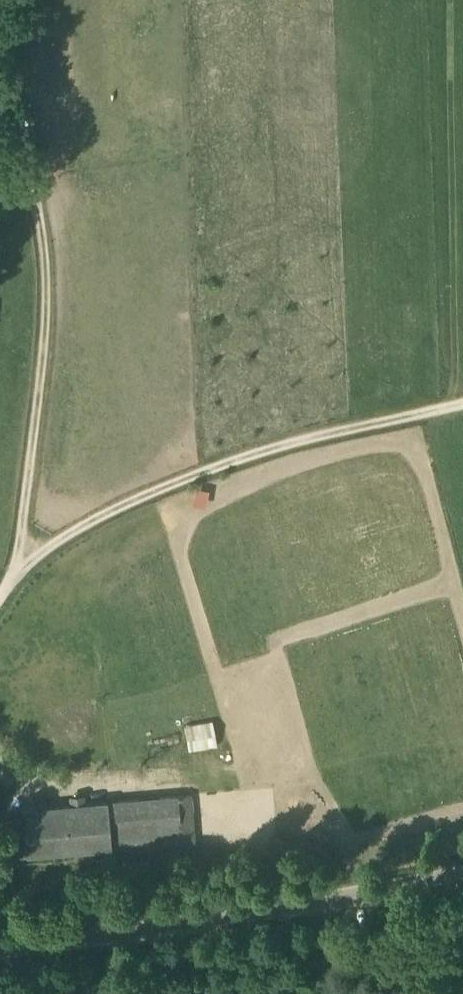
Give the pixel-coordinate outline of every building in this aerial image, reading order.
[(184,725),(188,750),(216,745),(212,720),(184,725)] [(124,830),(178,825),(176,797),(106,803),(109,848),(125,847),(124,830)] [(15,856),(109,848),(106,803),(23,810),(23,811),(25,811),(27,832),(13,834),(15,856)]
